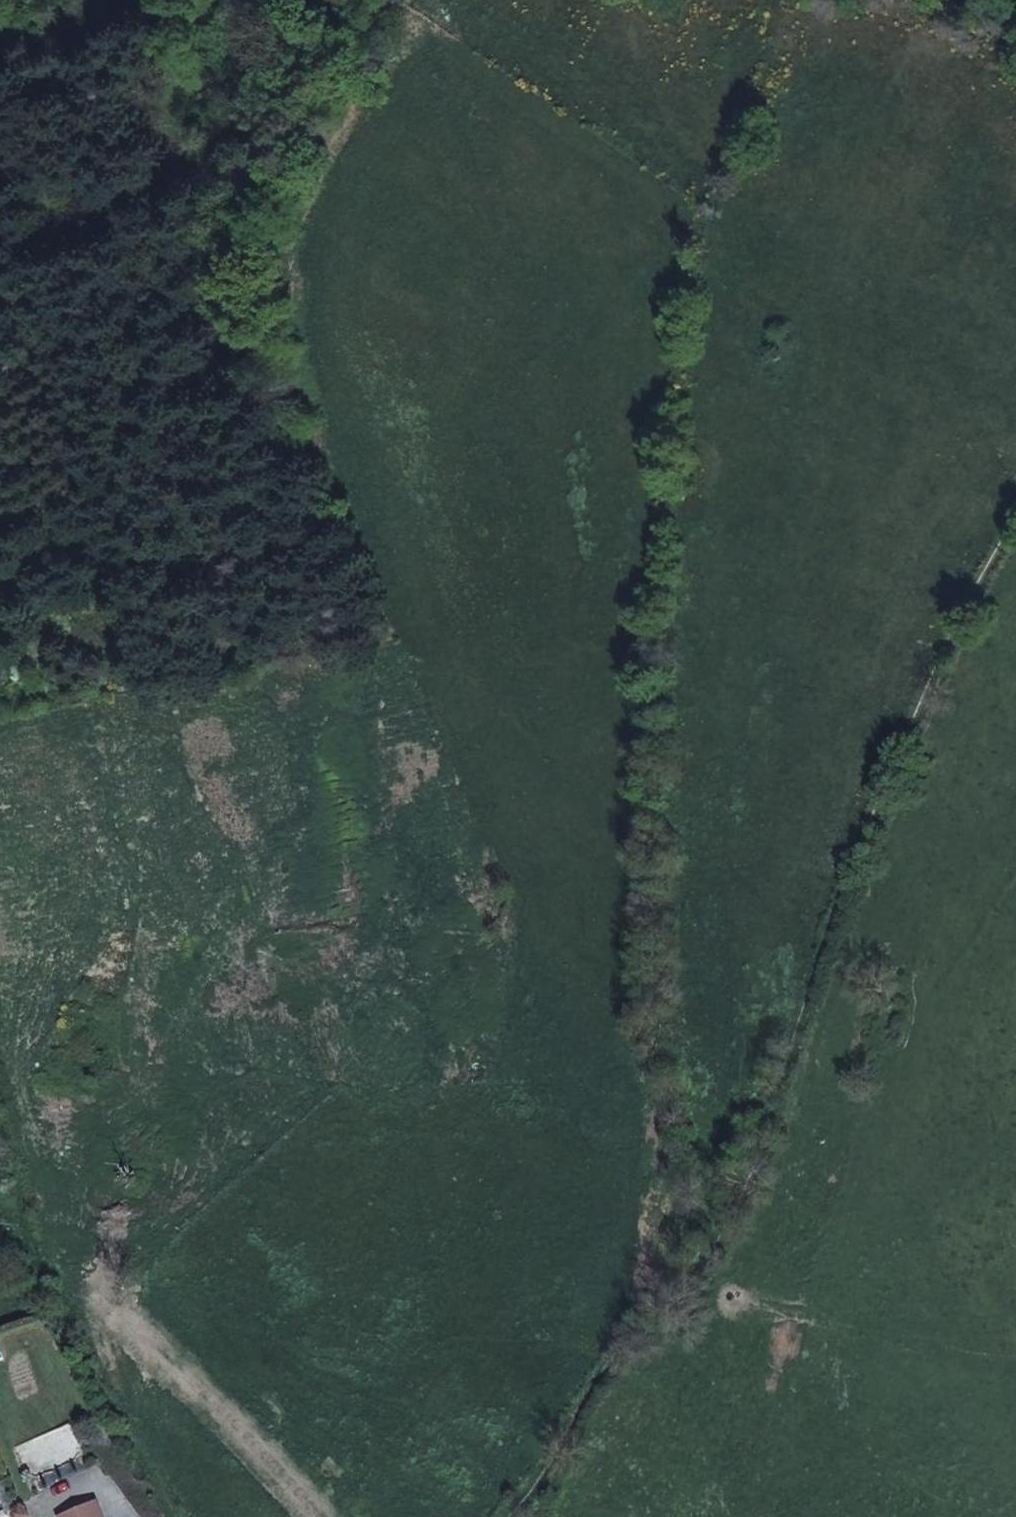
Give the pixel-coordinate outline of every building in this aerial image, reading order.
[(83,1499),(48,1514),(49,1516),(91,1516),(83,1499)]
